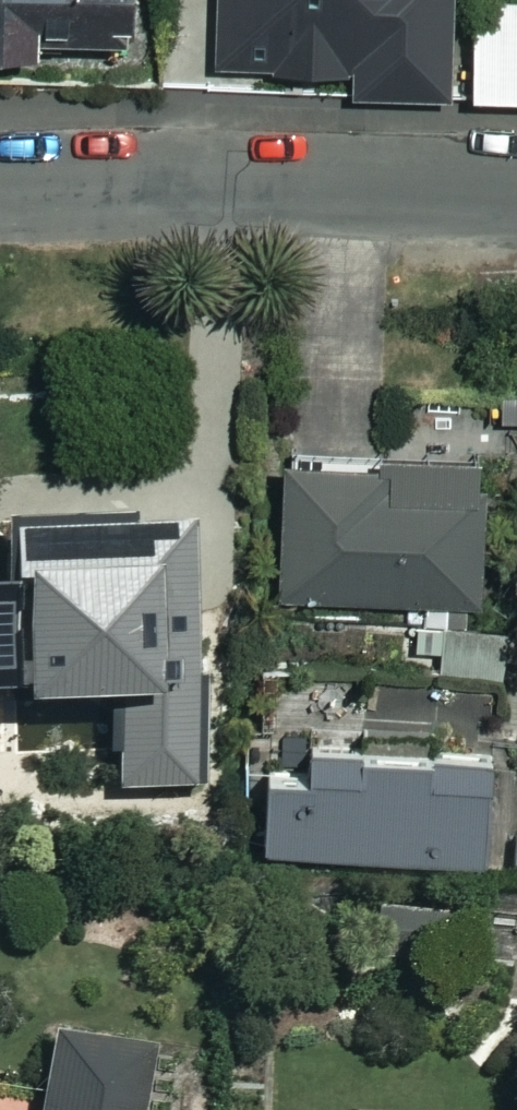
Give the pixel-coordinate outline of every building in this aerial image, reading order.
[(32,60),(32,50),(138,50),(138,0),(0,0),(0,60),(32,60)] [(331,76),(354,77),(353,101),(457,104),(460,0),(178,0),(177,27),(219,28),(218,73),(287,75),(288,48),(331,49),(331,76)] [(470,104),(516,105),(516,3),(473,2),(470,104)] [(382,621),(381,606),(408,605),(408,629),(455,628),(454,604),(484,603),(478,399),(399,402),(400,453),(280,457),(285,609),(331,608),(331,622),(382,621)] [(60,485),(0,486),(0,562),(62,561),(60,485)] [(0,687),(0,843),(61,842),(60,799),(216,795),(212,624),(116,627),(118,685),(0,687)] [(506,646),(506,635),(445,636),(446,686),(506,685),(506,668),(516,668),(516,646),(506,646)] [(484,749),(309,749),(308,772),(267,772),(267,863),(484,863),(484,749)] [(142,1058),(46,1044),(36,1109),(135,1109),(142,1058)]
